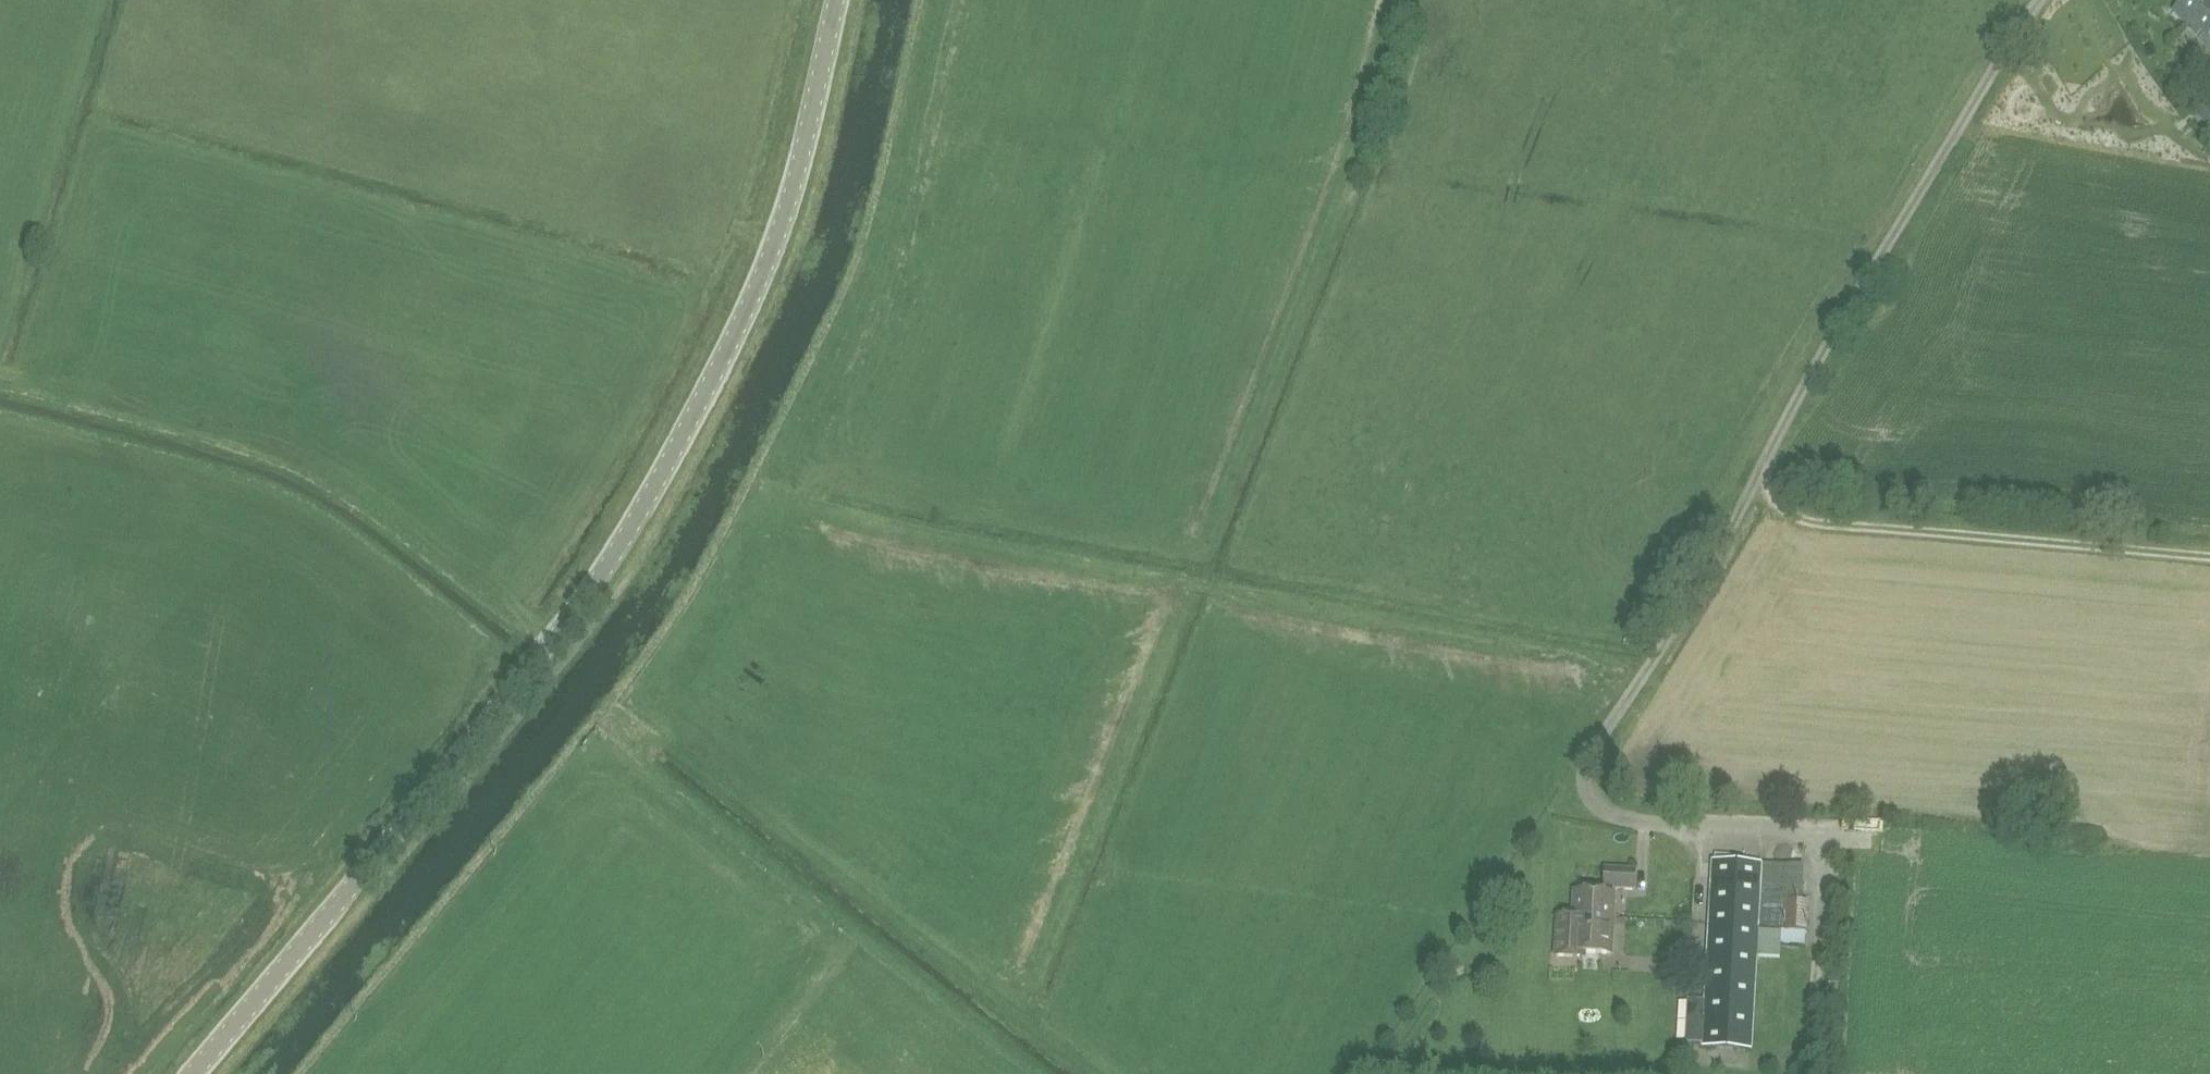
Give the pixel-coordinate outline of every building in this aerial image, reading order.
[(2209,52),(2209,0),(2183,0),(2172,10),(2209,52)] [(2201,111),(2209,120),(2209,102),(2201,111)] [(1714,861),(1703,1045),(1750,1048),(1760,864),(1714,861)] [(1634,869),(1604,868),(1603,892),(1574,890),(1573,915),(1612,917),(1613,886),(1633,887),(1634,869)] [(1610,952),(1612,917),(1573,915),(1556,914),(1554,958),(1586,959),(1587,951),(1610,952)]
